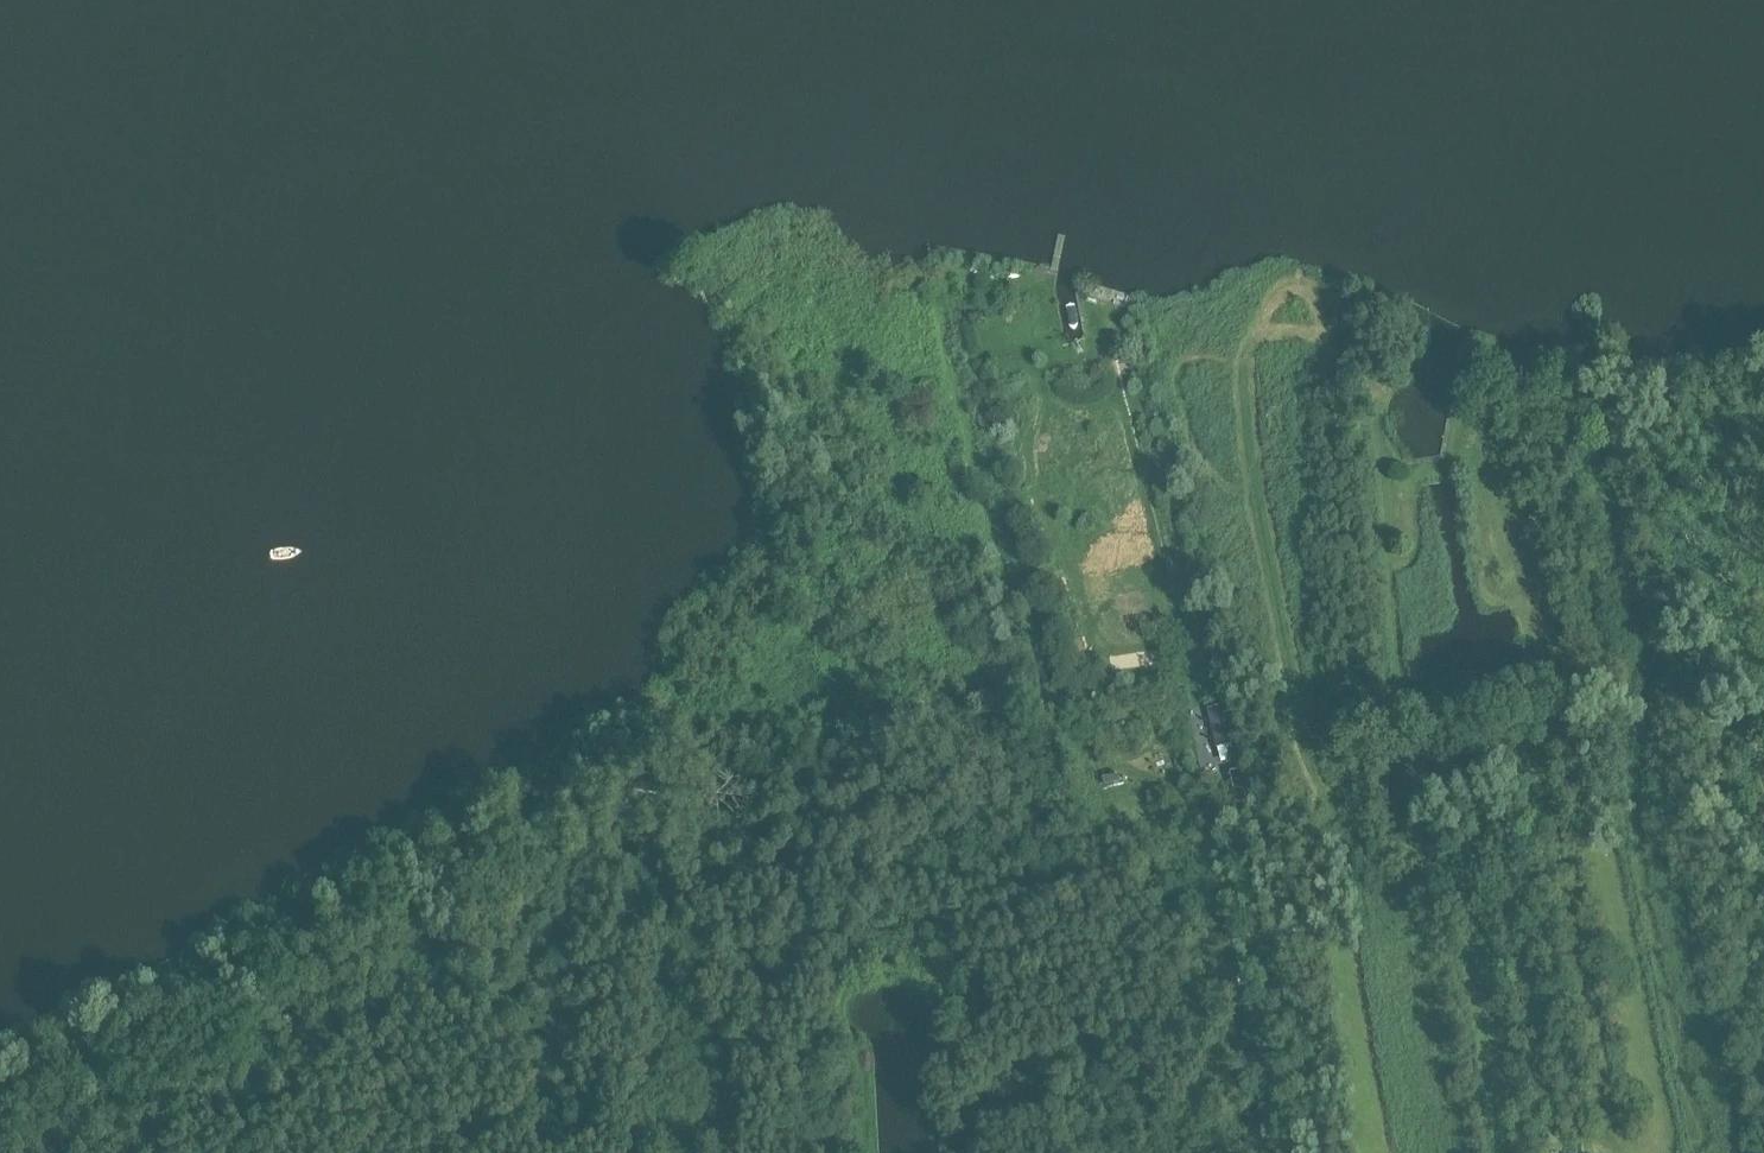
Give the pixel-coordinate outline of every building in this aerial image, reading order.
[(1223,706),(1207,709),(1217,748),(1233,745),(1223,706)] [(1252,800),(1246,767),(1230,770),(1236,803),(1252,800)]
